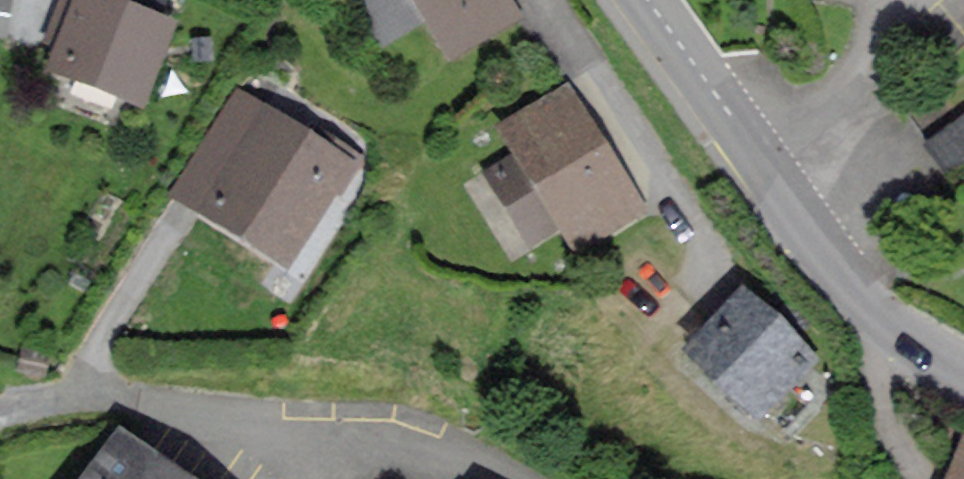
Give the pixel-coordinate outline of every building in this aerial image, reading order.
[(12,0),(0,0),(0,33),(7,34),(12,0)] [(113,0),(63,0),(49,40),(63,46),(56,66),(142,97),(169,20),(113,0)] [(502,0),(423,0),(453,51),(511,16),(502,0)] [(637,211),(570,89),(506,124),(523,156),(492,173),(530,241),(563,223),(575,245),(637,211)] [(349,163),(265,112),(206,208),(290,259),(349,163)] [(809,356),(745,294),(693,347),(756,409),(809,356)] [(124,432),(88,478),(187,478),(124,432)] [(955,478),(963,478),(963,455),(955,478)]
